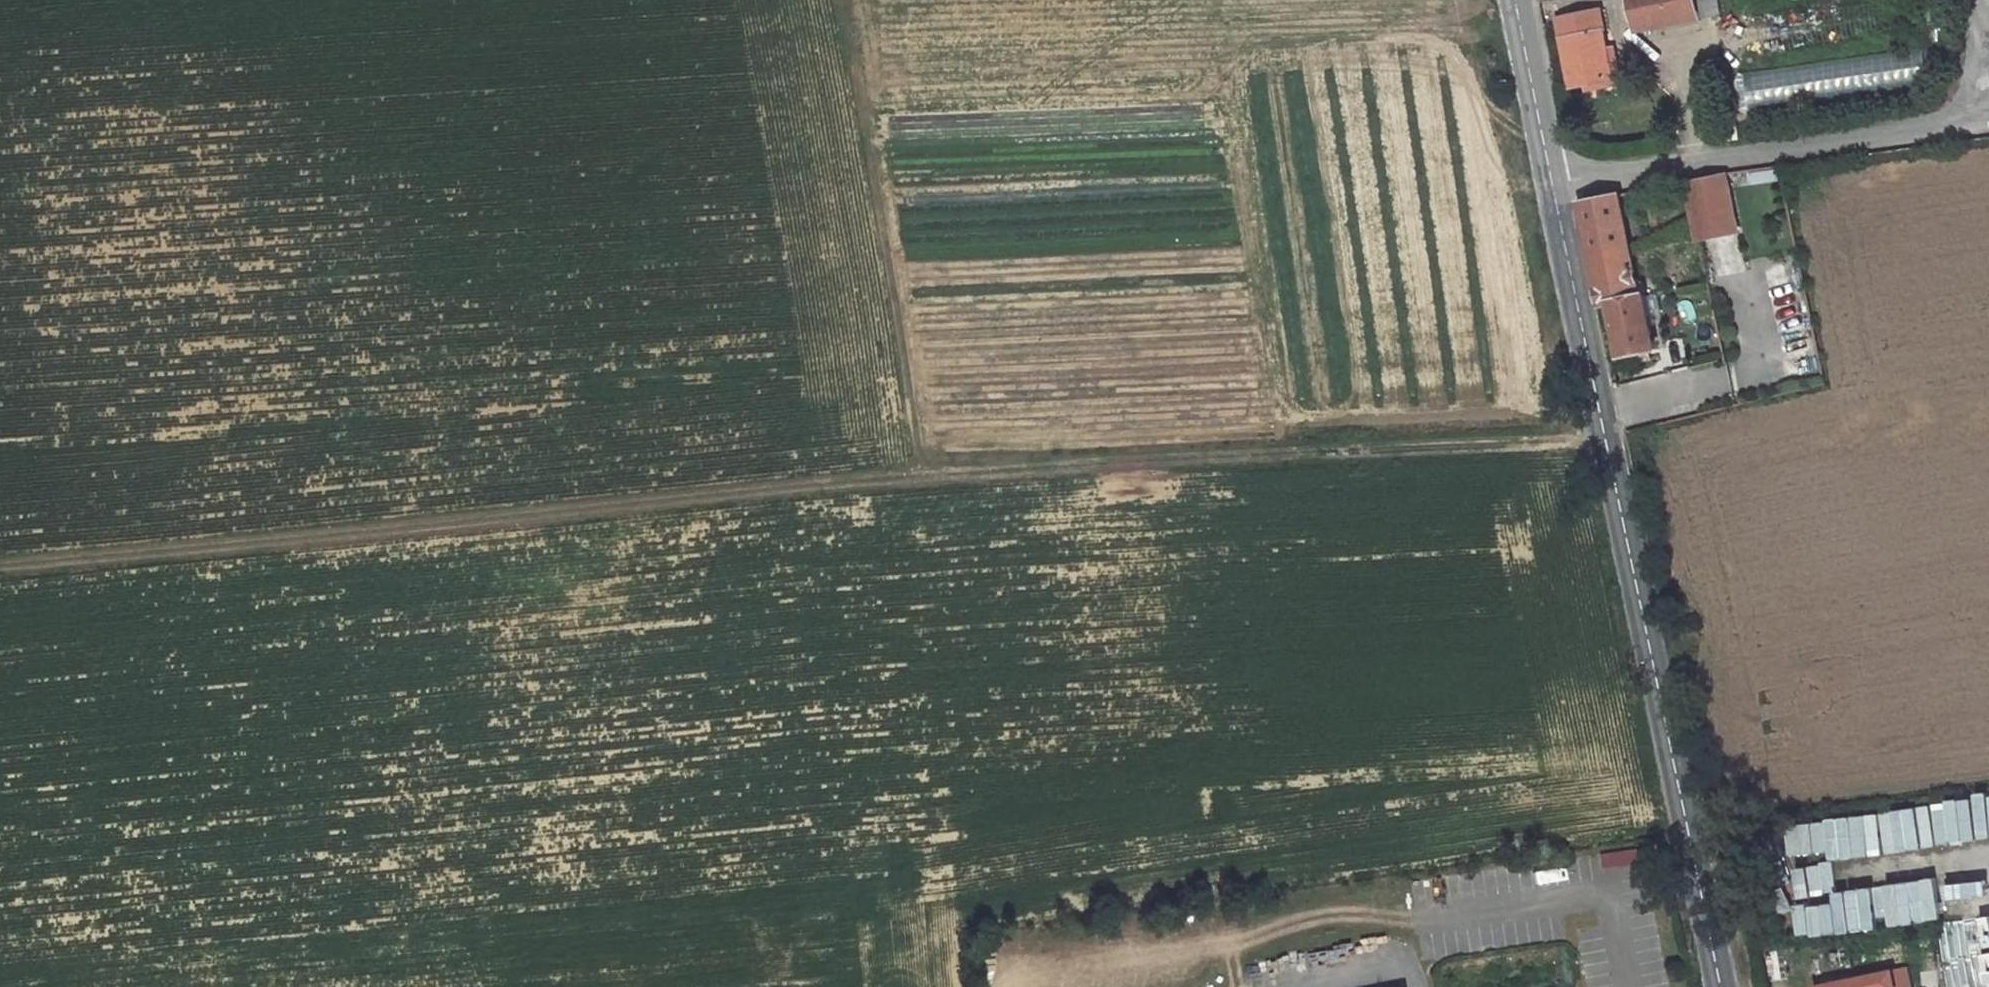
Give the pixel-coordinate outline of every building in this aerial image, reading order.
[(1638,29),(1722,12),(1719,0),(1632,0),(1638,29)] [(1759,52),(1879,39),(1875,4),(1755,17),(1759,52)] [(1612,77),(1597,10),(1558,18),(1572,85),(1612,77)] [(1747,70),(1752,107),(1927,87),(1923,50),(1747,70)] [(1685,181),(1698,242),(1739,234),(1726,173),(1685,181)] [(1639,293),(1618,195),(1580,203),(1601,301),(1609,299),(1621,354),(1655,347),(1643,292),(1639,293)] [(1847,863),(1848,824),(1791,822),(1790,861),(1847,863)] [(1946,927),(1943,885),(1795,896),(1798,938),(1946,927)] [(1890,972),(1817,986),(1893,986),(1890,972)]
